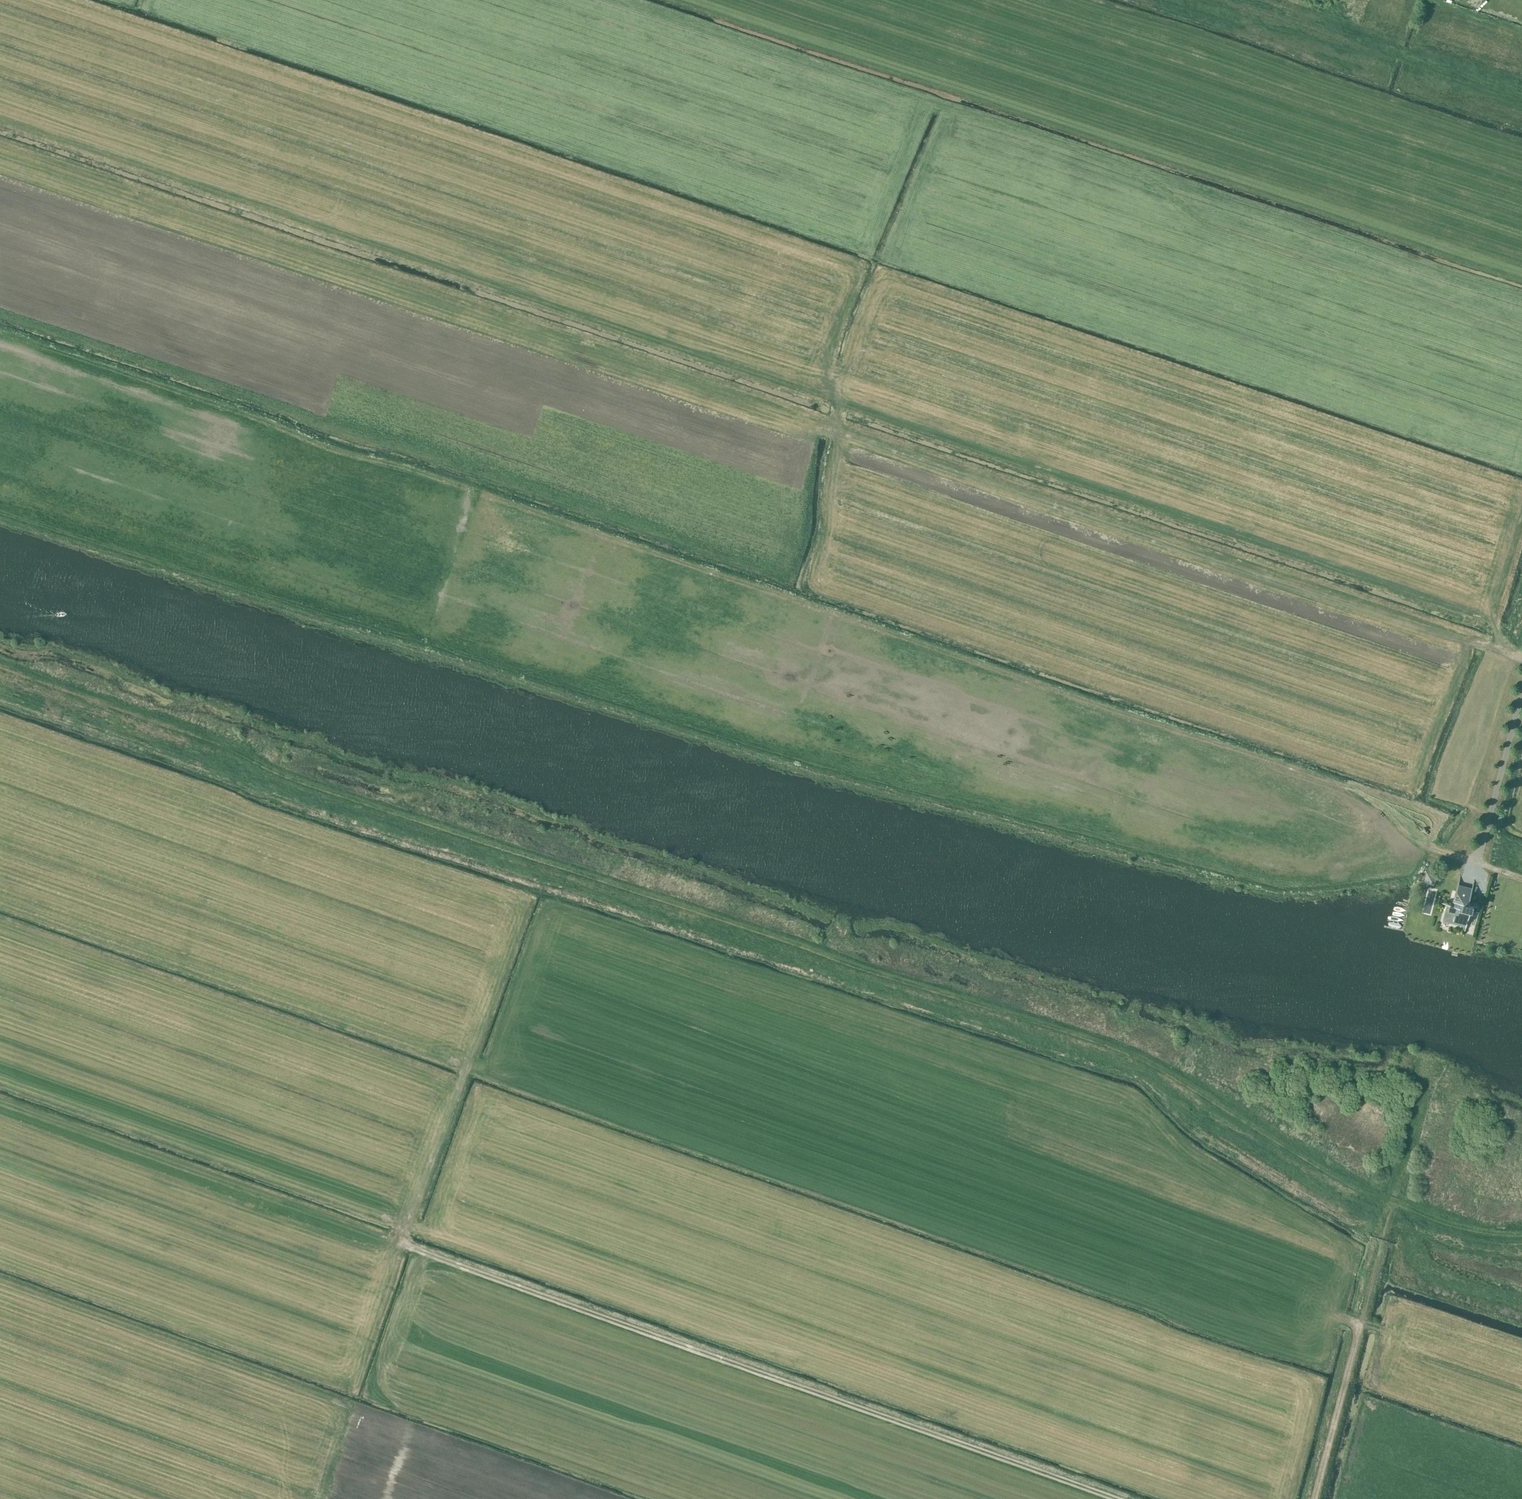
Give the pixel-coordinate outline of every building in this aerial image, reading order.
[(1437,875),(1428,872),(1425,882),(1434,884),(1437,875)] [(1459,885),(1457,891),(1455,890),(1452,901),(1456,902),(1455,906),(1448,904),(1444,918),(1466,923),(1469,909),(1472,910),(1474,905),(1467,904),(1470,894),(1472,888),(1459,885)]
